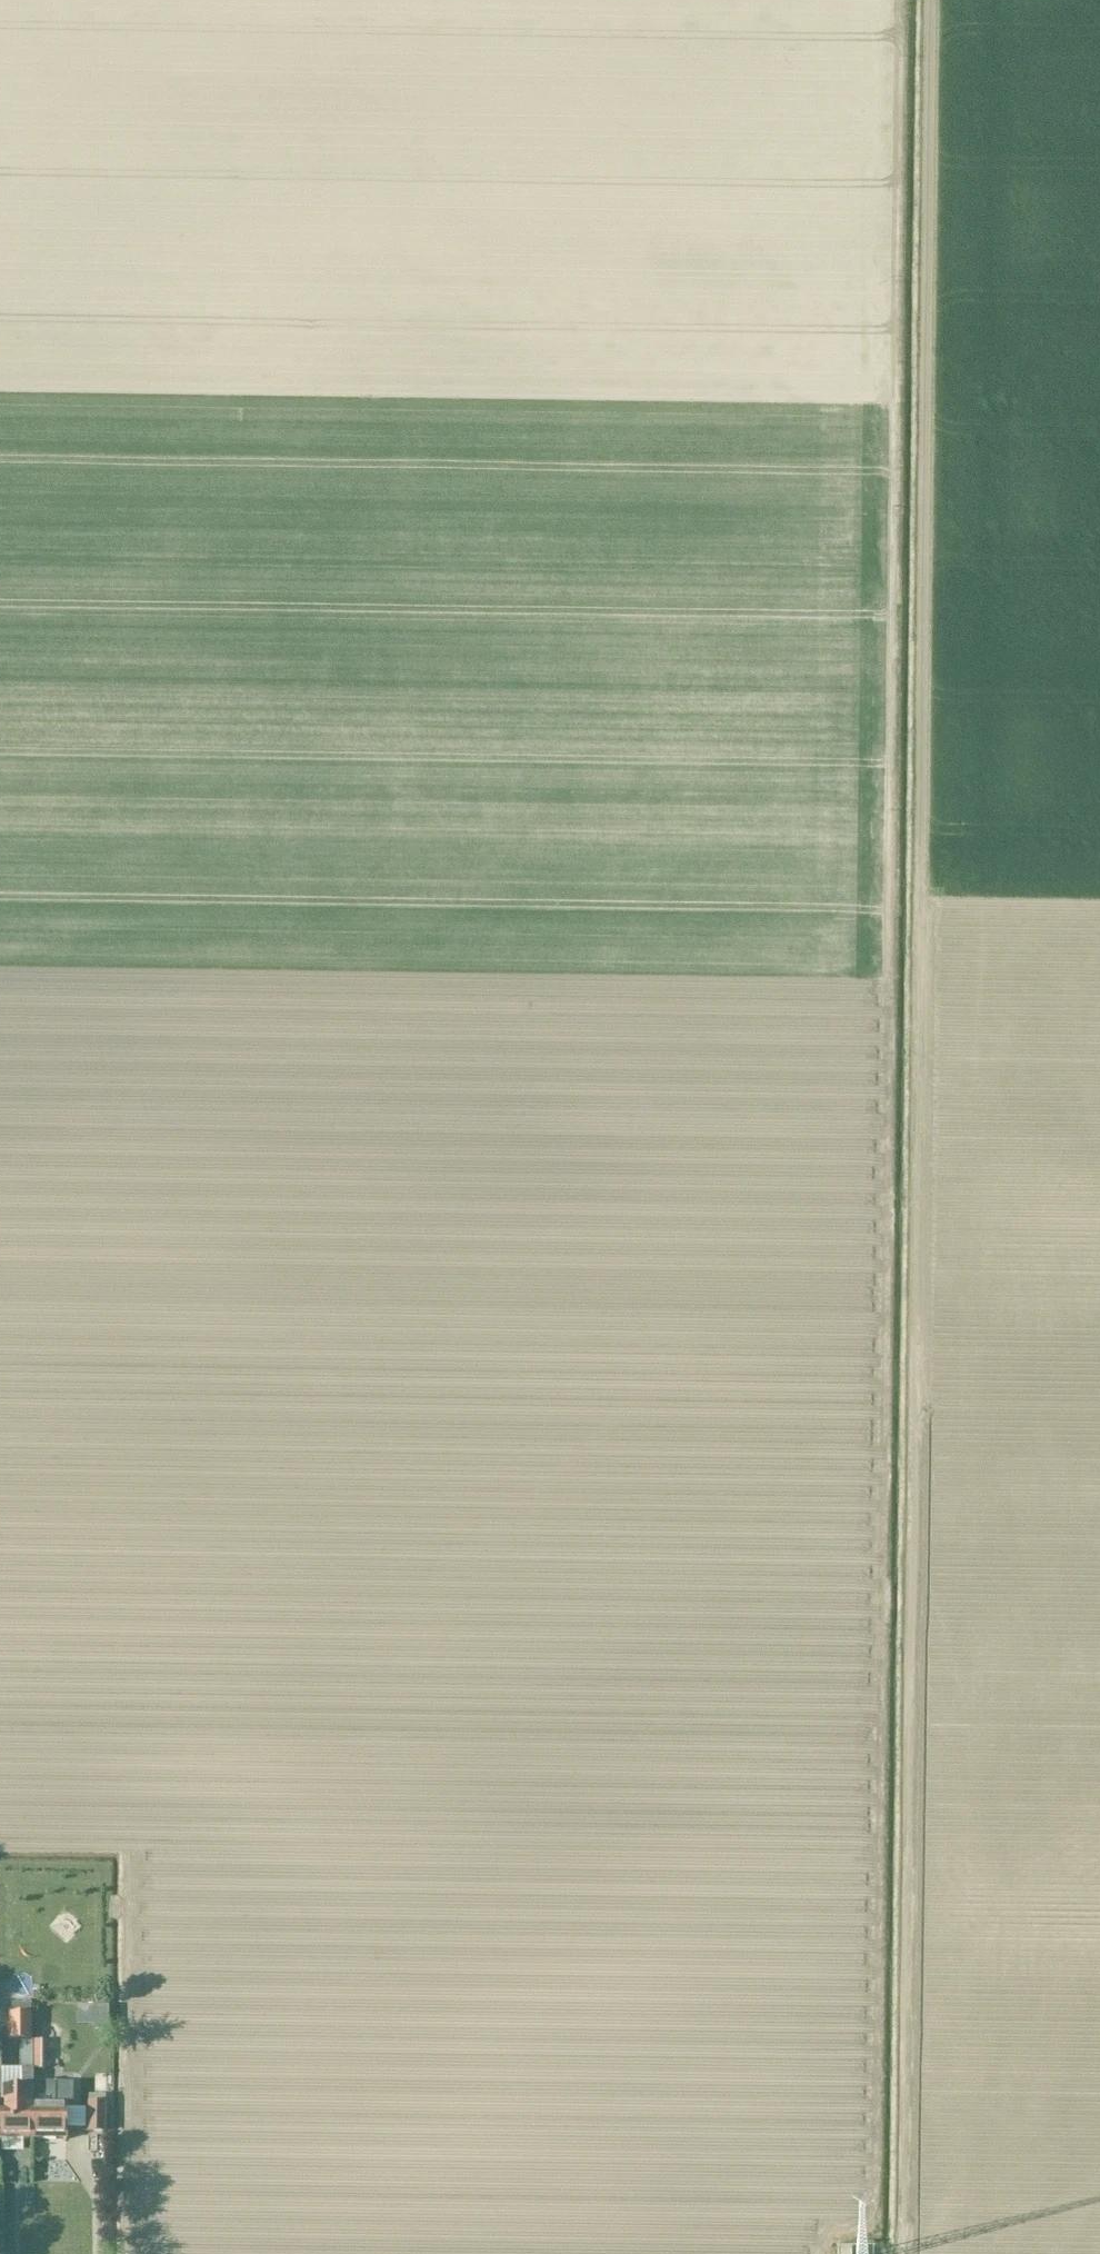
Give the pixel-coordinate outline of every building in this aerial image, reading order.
[(9,2015),(9,2042),(31,2042),(31,2015),(9,2015)] [(1,2088),(1,2140),(33,2140),(33,2106),(34,2071),(21,2072),(21,2088),(1,2088)] [(33,2140),(66,2141),(66,2108),(73,2108),(73,2084),(54,2084),(54,2106),(33,2106),(33,2140)] [(90,2089),(89,2102),(105,2104),(106,2091),(90,2089)] [(88,2104),(88,2132),(105,2132),(105,2104),(88,2104)]
